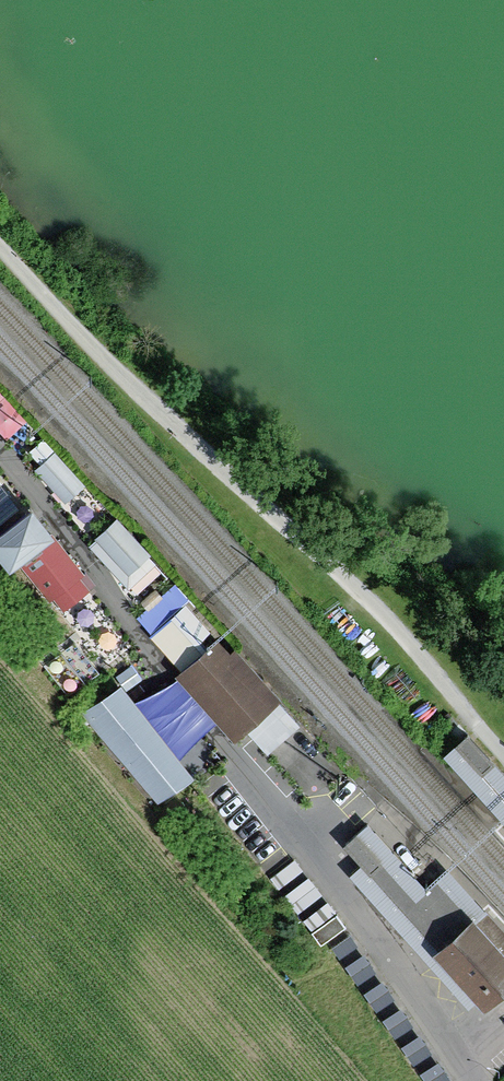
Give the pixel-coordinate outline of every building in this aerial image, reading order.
[(26,419),(0,383),(0,428),(5,435),(26,419)] [(86,484),(55,453),(38,469),(70,501),(86,484)] [(35,509),(0,536),(0,551),(1,551),(12,567),(22,559),(62,611),(89,591),(80,579),(85,575),(35,509)] [(166,575),(121,523),(96,545),(140,597),(166,575)] [(187,674),(212,650),(184,619),(158,642),(187,674)] [(272,705),(218,645),(212,650),(187,674),(241,733),(272,705)] [(195,774),(124,688),(92,714),(163,800),(195,774)] [(459,908),(439,887),(410,915),(430,936),(459,908)] [(341,928),(331,916),(307,934),(317,947),(321,944),(336,933),(341,928)] [(503,990),(503,954),(479,928),(447,959),(489,1004),(503,990)]
